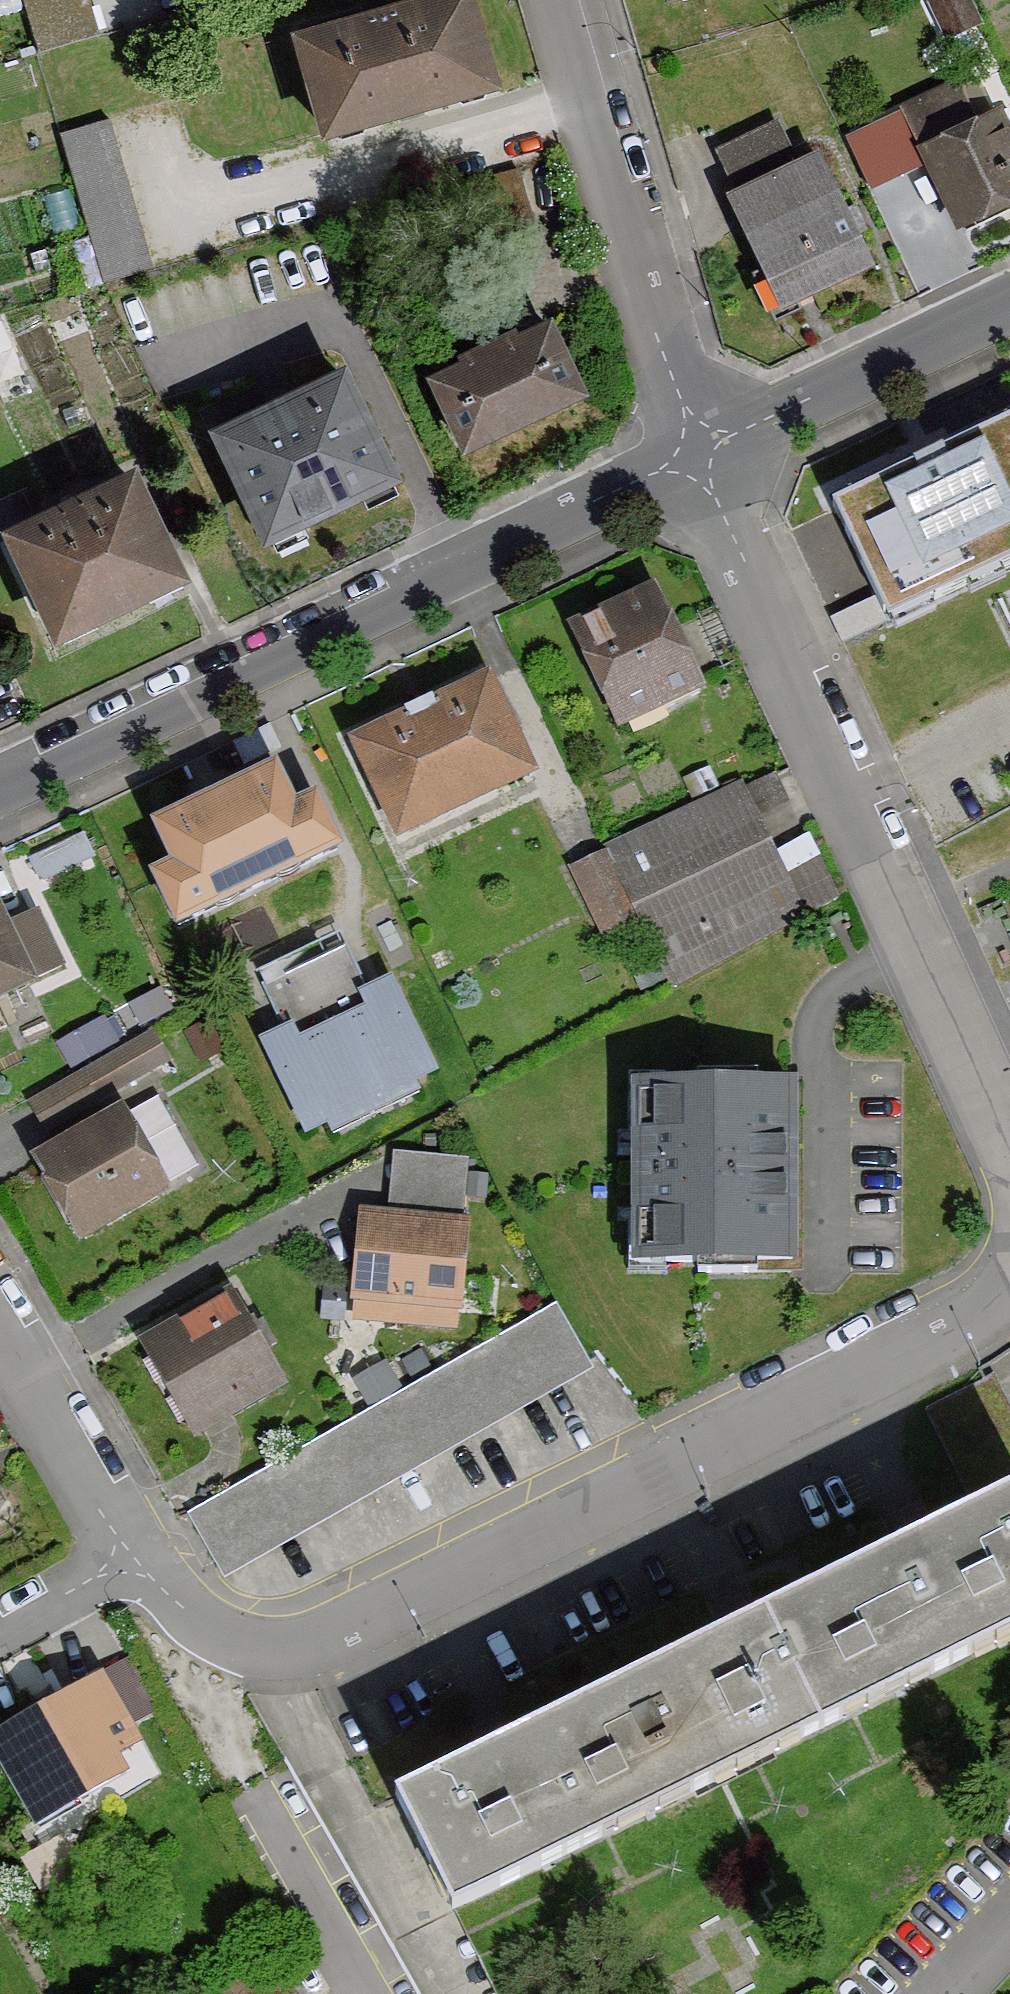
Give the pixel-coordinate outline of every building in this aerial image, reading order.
[(39,47),(98,30),(90,0),(26,0),(39,47)] [(296,34),(325,135),(495,87),(470,0),(415,0),(296,34)] [(958,225),(1009,201),(1009,128),(1000,106),(975,118),(957,80),(902,105),(958,225)] [(782,304),(870,261),(816,151),(794,162),(773,121),(717,148),(737,189),(727,194),(782,304)] [(62,136),(103,277),(147,265),(105,124),(62,136)] [(459,360),(428,376),(464,451),(586,393),(549,317),(511,335),(509,331),(457,356),(459,360)] [(209,433),(265,545),(400,478),(344,366),(209,433)] [(826,504),(883,624),(885,627),(1009,567),(1009,417),(925,457),(826,504)] [(2,530),(56,642),(188,578),(133,467),(2,530)] [(654,586),(567,630),(617,729),(704,685),(701,680),(672,622),(654,586)] [(489,676),(350,740),(396,840),(535,776),(489,676)] [(172,866),(148,878),(174,930),(340,848),(315,798),(295,808),(274,765),(152,826),(172,866)] [(604,847),(606,851),(639,920),(671,987),(800,914),(742,790),(739,784),(723,791),(694,805),(606,846),(604,847)] [(603,938),(639,920),(606,851),(569,869),(603,938)] [(63,967),(37,912),(8,926),(0,910),(0,998),(63,967)] [(343,949),(267,987),(287,1026),(273,1033),(259,1041),(306,1133),(326,1123),(331,1134),(418,1090),(413,1081),(434,1070),(388,978),(377,984),(364,990),(343,949)] [(149,1031),(28,1102),(46,1131),(167,1060),(153,1036),(149,1031)] [(790,1083),(633,1084),(635,1266),(800,1264),(798,1082),(790,1083)] [(36,1169),(78,1243),(169,1192),(164,1183),(195,1166),(157,1098),(129,1114),(124,1105),(30,1158),(36,1169)] [(465,1158),(390,1154),(387,1211),(359,1210),(355,1286),(353,1322),(405,1325),(456,1327),(457,1313),(459,1274),(464,1197),(465,1170),(465,1158)] [(230,1289),(139,1340),(194,1438),(205,1431),(222,1422),(233,1415),(285,1386),(260,1342),(230,1289)] [(209,1503),(191,1513),(226,1573),(587,1364),(552,1303),(439,1369),(371,1408),(209,1503)] [(992,1379),(986,1382),(928,1411),(977,1511),(1009,1495),(1009,1416),(992,1379)] [(977,1511),(937,1530),(908,1545),(961,1654),(1009,1630),(1009,1495),(977,1511)] [(961,1654),(908,1545),(777,1608),(831,1718),(961,1654)] [(831,1718),(777,1608),(720,1637),(648,1672),(702,1781),(715,1775),(719,1773),(722,1771),(831,1718)] [(0,1730),(0,1753),(42,1823),(128,1773),(118,1755),(140,1743),(98,1672),(2,1729),(0,1730)] [(702,1781),(648,1672),(517,1736),(571,1845),(702,1781)] [(571,1845),(517,1736),(396,1795),(398,1800),(450,1904),(571,1845)]
